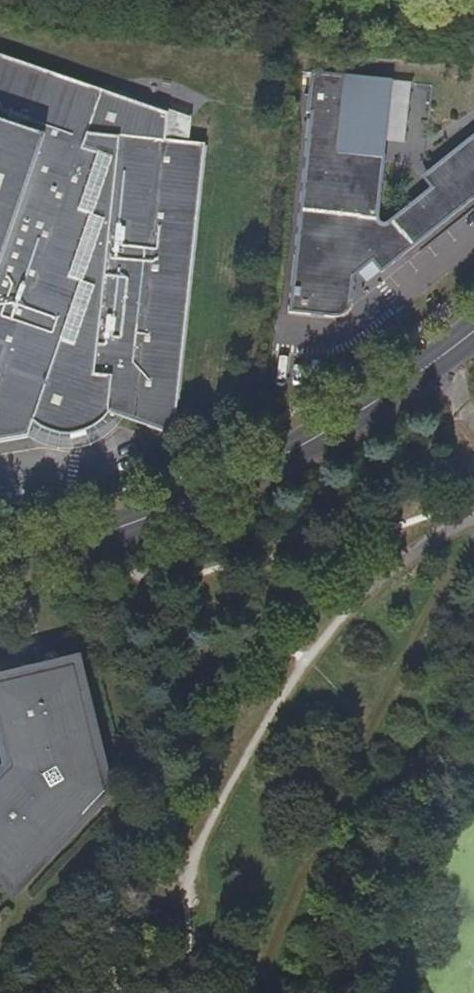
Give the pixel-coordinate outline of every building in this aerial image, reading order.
[(203,149),(157,138),(163,112),(0,60),(0,442),(25,437),(29,424),(56,434),(75,433),(92,426),(100,419),(121,417),(172,433),(203,149)] [(288,311),(334,317),(340,316),(348,309),(350,303),(353,276),(354,270),(359,271),(365,278),(377,269),(380,273),(473,198),(473,135),(429,171),(441,186),(384,231),(377,231),(372,222),(379,156),(388,81),(311,72),(306,114),(310,114),(288,311)] [(384,142),(405,144),(411,84),(391,82),(384,142)] [(384,156),(379,156),(372,222),(377,231),(384,231),(441,186),(429,171),(420,177),(429,188),(385,223),(380,223),(378,218),(384,156)] [(354,270),(353,276),(355,275),(357,275),(358,275),(365,284),(380,273),(377,269),(365,278),(359,271),(354,270)] [(29,424),(25,437),(47,447),(54,448),(78,446),(90,442),(102,436),(112,428),(121,417),(100,419),(92,426),(75,433),(56,434),(29,424)] [(90,804),(74,790),(77,781),(97,778),(79,697),(82,696),(74,666),(0,684),(0,715),(10,713),(15,732),(2,735),(5,748),(8,763),(27,762),(23,781),(20,780),(8,772),(0,780),(0,877),(11,887),(43,858),(40,854),(90,804)] [(10,713),(0,715),(0,725),(2,735),(15,732),(10,713)] [(23,781),(27,762),(8,763),(8,772),(20,780),(23,781)] [(90,804),(97,778),(77,781),(74,790),(90,804)]
